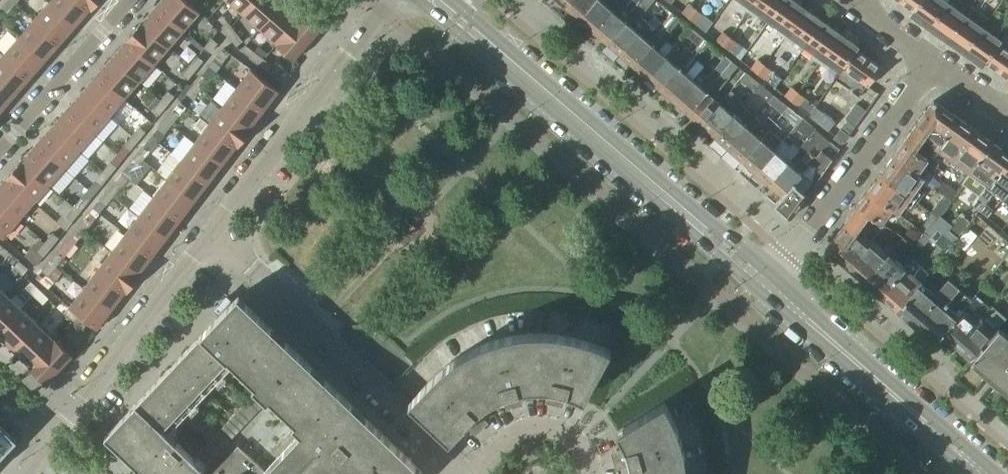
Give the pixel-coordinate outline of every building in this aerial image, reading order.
[(11,0),(8,0),(2,8),(8,13),(16,4),(11,0)] [(49,2),(76,26),(91,9),(81,0),(51,0),(49,2)] [(91,9),(99,0),(81,0),(91,9)] [(157,6),(184,29),(205,6),(198,0),(162,0),(157,6)] [(243,13),(254,0),(228,0),(243,13)] [(260,28),(283,1),(282,0),(254,0),(243,13),(260,28)] [(580,19),(596,0),(571,0),(566,7),(580,19)] [(593,31),(620,0),(596,0),(580,19),(593,31)] [(607,42),(642,0),(631,0),(627,5),(620,0),(593,31),(607,42)] [(620,54),(646,23),(639,17),(646,9),(654,0),(642,0),(607,42),(620,54)] [(688,17),(695,9),(689,3),(684,0),(673,0),(670,3),(671,3),(670,3),(688,17)] [(749,10),(756,0),(740,0),(743,2),(742,5),(749,10)] [(769,21),(784,0),(756,0),(749,10),(755,15),(757,12),(769,21)] [(785,36),(805,8),(793,0),(784,0),(769,21),(779,28),(777,31),(776,31),(770,40),(777,46),(785,36)] [(912,11),(921,0),(897,0),(912,11)] [(930,29),(948,3),(944,0),(921,0),(912,11),(910,15),(930,29)] [(260,28),(277,43),(301,16),(283,1),(260,28)] [(49,2),(34,20),(61,43),(76,26),(49,2)] [(930,29),(947,41),(966,15),(948,3),(930,29)] [(157,6),(142,23),(169,47),(184,29),(157,6)] [(794,38),(804,46),(822,21),(805,8),(785,36),(792,41),(794,38)] [(947,41),(965,54),(983,28),(988,21),(970,8),(966,15),(947,41)] [(688,17),(706,32),(713,23),(703,15),(695,9),(688,17)] [(620,54),(634,66),(676,16),(672,12),(661,24),(659,23),(654,29),(647,22),(646,23),(620,54)] [(301,16),(277,43),(295,59),(319,32),(301,16)] [(634,66),(648,78),(672,48),(673,45),(668,41),(665,42),(672,34),(670,32),(680,19),(676,16),(634,66)] [(34,20),(19,37),(46,61),(61,43),(34,20)] [(813,56),(821,62),(840,34),(822,21),(804,46),(814,53),(813,56)] [(221,27),(229,37),(235,32),(228,22),(221,27)] [(142,23),(127,40),(154,64),(169,47),(142,23)] [(704,39),(690,27),(684,34),(698,46),(704,39)] [(982,67),(985,63),(998,44),(1001,40),(983,28),(965,54),(982,67)] [(716,40),(723,45),(730,37),(723,31),(716,40)] [(235,32),(229,37),(236,46),(243,41),(235,32)] [(841,72),(843,69),(856,50),(858,47),(840,34),(821,62),(827,67),(829,64),(841,72)] [(19,37),(4,54),(31,78),(46,61),(19,37)] [(730,37),(723,45),(730,51),(737,42),(730,37)] [(204,48),(210,53),(218,44),(212,39),(204,48)] [(264,39),(258,47),(266,53),(272,45),(264,39)] [(661,90),(674,101),(700,70),(704,66),(696,60),(698,58),(696,56),(708,42),(704,39),(698,46),(693,52),(661,90)] [(127,40),(112,57),(139,81),(154,64),(127,40)] [(985,63),(1007,79),(1007,51),(998,44),(985,63)] [(648,78),(661,90),(693,52),(686,47),(679,54),(672,48),(648,78)] [(229,53),(223,48),(215,57),(221,62),(229,53)] [(856,50),(843,69),(857,79),(868,86),(873,79),(876,76),(876,75),(881,68),(856,50)] [(249,58),(259,65),(263,58),(254,51),(249,58)] [(740,60),(756,73),(763,64),(754,57),(747,51),(740,60)] [(0,58),(0,81),(16,95),(31,78),(4,54),(0,58)] [(197,56),(190,65),(196,71),(203,61),(197,56)] [(674,101),(688,113),(719,76),(732,61),(725,56),(708,77),(700,70),(674,101)] [(112,57),(97,74),(124,98),(139,81),(112,57)] [(263,58),(259,65),(268,72),(273,66),(263,58)] [(688,113),(702,125),(720,103),(713,97),(721,87),(738,67),(732,61),(719,76),(688,113)] [(273,66),(268,72),(275,77),(282,68),(275,63),(273,66)] [(763,64),(756,73),(764,79),(771,70),(763,64)] [(196,71),(190,65),(182,75),(188,80),(196,71)] [(291,75),(282,68),(275,77),(284,84),(291,75)] [(251,69),(236,88),(265,109),(279,91),(251,69)] [(775,88),(781,93),(795,73),(788,69),(775,88)] [(751,77),(745,72),(739,80),(745,84),(751,77)] [(97,74),(82,92),(109,115),(124,98),(97,74)] [(201,74),(193,84),(200,89),(207,79),(201,74)] [(1,112),(16,95),(0,81),(0,112),(1,112)] [(200,89),(193,84),(186,93),(192,98),(200,89)] [(785,96),(792,101),(799,93),(792,87),(785,96)] [(236,88),(222,106),(251,127),(265,109),(236,88)] [(760,96),(768,102),(774,95),(766,89),(760,96)] [(731,90),(726,95),(720,103),(702,125),(715,136),(742,105),(744,102),(731,90)] [(82,92),(67,109),(94,133),(109,115),(82,92)] [(168,92),(161,101),(167,106),(174,97),(168,92)] [(792,101),(808,115),(816,106),(815,106),(805,98),(799,93),(792,101)] [(768,102),(782,114),(788,107),(781,101),(774,95),(768,102)] [(152,111),(153,110),(161,101),(154,96),(146,106),(152,111)] [(934,100),(916,125),(927,133),(936,140),(932,144),(936,146),(957,117),(934,100)] [(167,106),(161,101),(153,110),(159,115),(167,106)] [(840,142),(840,143),(841,142),(844,142),(849,135),(867,109),(858,102),(846,119),(847,121),(841,129),(840,128),(839,130),(835,136),(834,137),(840,142)] [(715,136),(729,149),(756,117),(742,105),(715,136)] [(222,106),(209,124),(238,145),(251,127),(222,106)] [(809,116),(828,131),(833,125),(835,121),(816,106),(808,115),(809,116)] [(782,114),(796,125),(802,118),(788,107),(782,114)] [(67,109),(52,126),(79,150),(94,133),(67,109)] [(172,110),(165,119),(171,124),(178,115),(172,110)] [(729,149),(743,160),(775,122),(768,116),(762,123),(756,117),(729,149)] [(974,129),(957,117),(936,146),(935,147),(938,149),(952,160),(974,129)] [(802,118),(796,125),(795,126),(808,137),(815,129),(816,129),(802,118)] [(171,124),(165,119),(157,129),(163,134),(171,124)] [(743,160),(756,172),(775,151),(767,144),(781,127),(775,122),(743,160)] [(209,124),(195,142),(223,164),(238,145),(209,124)] [(916,125),(892,158),(922,180),(928,171),(922,166),(926,160),(917,153),(914,151),(927,133),(916,125)] [(52,126),(37,144),(64,167),(79,150),(52,126)] [(139,127),(132,136),(138,141),(145,132),(139,127)] [(808,137),(798,149),(770,184),(782,195),(804,171),(816,157),(809,151),(822,135),(815,129),(808,137)] [(992,142),(974,129),(952,160),(970,173),(971,171),(992,142)] [(138,141),(132,136),(124,146),(130,151),(138,141)] [(804,171),(782,195),(775,204),(790,217),(806,194),(832,158),(839,149),(829,141),(821,150),(816,157),(804,171)] [(195,142),(181,160),(210,182),(223,164),(195,142)] [(992,142),(971,171),(988,183),(1007,156),(1007,154),(992,142)] [(37,144),(22,161),(49,184),(64,167),(37,144)] [(756,172),(770,184),(798,149),(792,144),(781,157),(775,151),(756,172)] [(143,146),(136,155),(142,160),(150,151),(143,146)] [(931,152),(926,160),(935,166),(939,160),(933,156),(938,149),(935,147),(931,152)] [(142,160),(136,155),(128,164),(134,169),(142,160)] [(988,183),(972,205),(979,210),(987,218),(993,210),(984,204),(996,188),(1004,194),(1007,189),(1007,156),(988,183)] [(892,158),(880,175),(919,202),(925,193),(917,187),(922,180),(892,158)] [(128,164),(122,173),(136,184),(150,167),(142,160),(134,169),(128,164)] [(181,160),(167,179),(196,200),(210,182),(181,160)] [(22,161),(7,178),(34,201),(49,184),(22,161)] [(110,163),(102,172),(109,177),(116,168),(110,163)] [(109,177),(102,172),(95,181),(101,186),(109,177)] [(880,175),(867,192),(897,213),(897,212),(898,213),(904,206),(912,212),(919,202),(880,175)] [(0,186),(0,202),(19,219),(34,201),(7,178),(0,186)] [(167,179),(153,197),(182,218),(196,200),(167,179)] [(933,179),(929,184),(937,189),(940,184),(933,179)] [(114,181),(107,191),(113,196),(121,186),(114,181)] [(957,191),(942,181),(940,184),(937,189),(936,190),(944,194),(951,200),(958,191),(957,190),(957,191)] [(113,196),(107,191),(99,200),(106,205),(113,196)] [(845,222),(843,226),(853,234),(854,233),(868,214),(880,223),(880,222),(881,223),(885,217),(891,221),(897,213),(867,192),(845,222)] [(932,213),(938,218),(945,209),(951,200),(944,194),(931,212),(932,213)] [(153,197),(139,215),(168,236),(182,218),(153,197)] [(81,198),(74,207),(80,212),(87,203),(81,198)] [(0,202),(0,234),(3,237),(19,219),(0,202)] [(80,212),(74,207),(66,217),(72,222),(80,212)] [(921,228),(924,230),(931,236),(937,228),(933,225),(938,218),(932,213),(921,228)] [(944,234),(953,242),(969,222),(960,214),(944,234)] [(139,215),(126,233),(154,255),(168,236),(139,215)] [(86,217),(78,226),(84,231),(92,222),(86,217)] [(84,231),(78,226),(70,236),(77,241),(84,231)] [(829,252),(847,267),(878,232),(872,227),(861,239),(854,233),(853,234),(843,226),(829,245),(829,246),(827,249),(829,251),(829,252)] [(930,238),(946,252),(954,243),(937,229),(930,238)] [(931,236),(924,230),(923,231),(918,238),(917,240),(925,245),(926,243),(931,237),(931,236)] [(864,282),(892,249),(894,246),(878,232),(847,267),(864,282)] [(52,233),(45,243),(51,248),(59,238),(52,233)] [(126,233),(112,251),(140,273),(154,255),(126,233)] [(896,245),(900,248),(907,248),(910,244),(903,238),(896,245)] [(51,248),(45,243),(37,252),(43,257),(51,248)] [(864,282),(880,295),(904,267),(895,259),(898,255),(892,249),(864,282)] [(112,251),(98,269),(127,291),(140,273),(112,251)] [(57,252),(50,262),(56,267),(63,257),(57,252)] [(880,295),(896,310),(921,281),(928,273),(912,259),(904,267),(880,295)] [(28,269),(19,261),(14,267),(23,275),(28,269)] [(56,267),(50,262),(42,271),(48,276),(56,267)] [(98,269),(84,287),(113,309),(127,291),(98,269)] [(934,343),(942,333),(971,300),(955,285),(948,279),(936,294),(921,281),(896,310),(934,343)] [(26,287),(34,296),(40,290),(31,282),(26,287)] [(113,309),(84,287),(65,313),(84,327),(88,321),(98,329),(113,309)] [(40,290),(34,296),(43,304),(48,298),(40,290)] [(22,309),(6,293),(0,299),(0,332),(22,309)] [(956,346),(994,302),(995,301),(990,297),(984,303),(983,302),(984,301),(977,294),(971,300),(942,333),(956,346)] [(340,468),(341,466),(350,473),(418,473),(422,470),(238,296),(202,334),(233,364),(255,385),(253,387),(257,391),(259,388),(270,399),(295,423),(293,425),(301,433),(265,471),(238,445),(211,473),(334,473),(340,468)] [(956,346),(971,359),(996,330),(988,322),(995,313),(1000,306),(994,302),(956,346)] [(14,350),(39,324),(22,309),(0,332),(0,337),(14,350)] [(14,350),(31,366),(55,340),(39,324),(14,350)] [(995,374),(1007,360),(1007,335),(999,327),(996,330),(971,359),(971,360),(972,361),(973,360),(985,371),(988,368),(995,374)] [(464,352),(460,355),(458,356),(452,360),(447,364),(442,368),(437,373),(432,378),(409,402),(449,441),(464,425),(471,432),(484,418),(477,412),(479,410),(483,407),(488,403),(492,400),(497,398),(502,395),(505,404),(522,399),(519,390),(527,388),(532,388),(538,388),(543,388),(549,388),(547,397),(564,401),(567,392),(572,393),(577,395),(584,399),(611,350),(603,346),(596,343),(590,340),(584,338),(577,336),(570,335),(564,333),(557,332),(547,332),(538,331),(531,332),(524,332),(517,333),(510,335),(503,336),(496,338),(489,340),(482,343),(476,346),(470,349),(464,352)] [(233,364),(202,334),(153,385),(105,436),(145,473),(200,473),(205,469),(204,468),(193,458),(177,443),(167,433),(233,364)] [(55,340),(31,366),(48,382),(73,356),(55,340)] [(1007,391),(1007,360),(995,374),(1003,381),(1000,384),(1007,391)] [(259,388),(257,391),(193,458),(204,468),(270,399),(259,388)] [(619,459),(621,468),(630,465),(631,470),(631,473),(687,473),(687,470),(686,463),(685,456),(684,449),(683,443),(681,436),(679,430),(676,423),(673,417),(670,411),(667,405),(665,401),(617,430),(621,438),(624,443),(625,447),(616,450),(619,459)] [(14,439),(0,425),(0,454),(14,439)]
